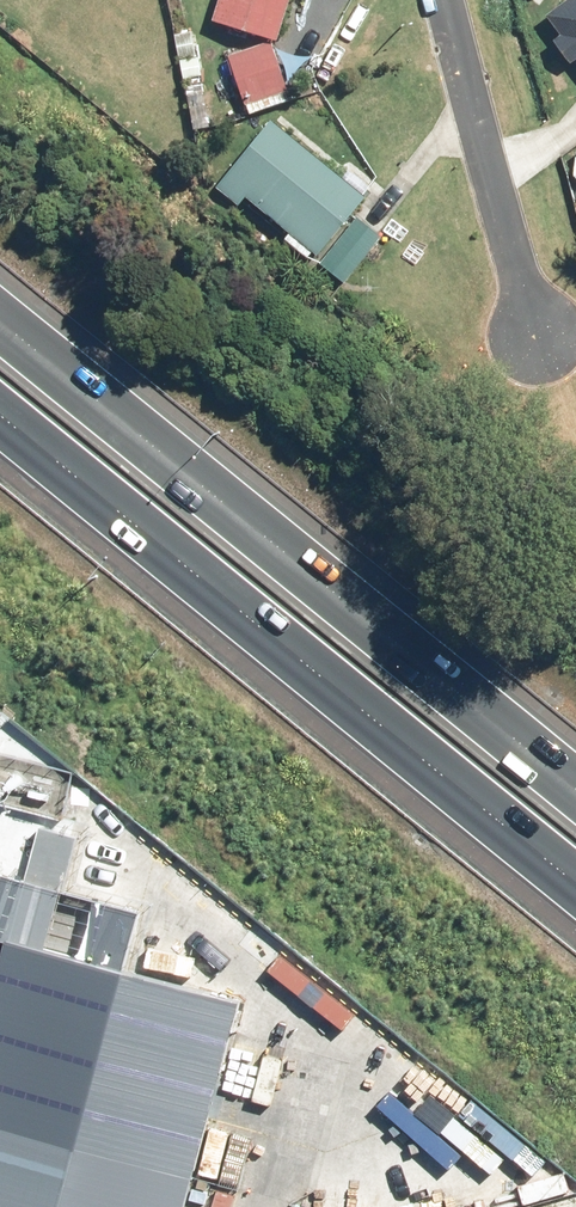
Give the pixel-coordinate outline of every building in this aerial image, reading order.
[(213,23),(280,46),(296,0),(220,0),(213,23)] [(547,15),(575,56),(575,0),(568,0),(547,15)] [(250,109),(293,92),(276,49),(233,66),(250,109)] [(363,194),(266,124),(223,183),(321,253),(363,194)] [(359,224),(328,270),(351,286),(382,240),(359,224)] [(1,872),(0,875),(0,938),(12,941),(127,971),(143,910),(63,889),(78,836),(40,825),(25,879),(1,872)] [(253,1005),(127,971),(12,941),(0,987),(0,1206),(199,1206),(253,1005)]
